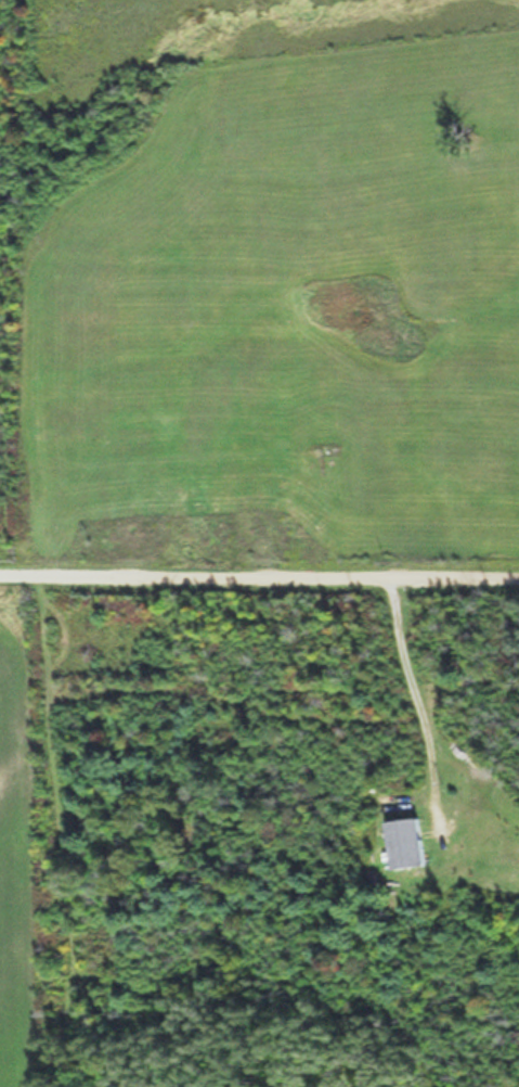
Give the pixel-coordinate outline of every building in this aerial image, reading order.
[(426,868),(421,819),(387,823),(393,872),(426,868)]
